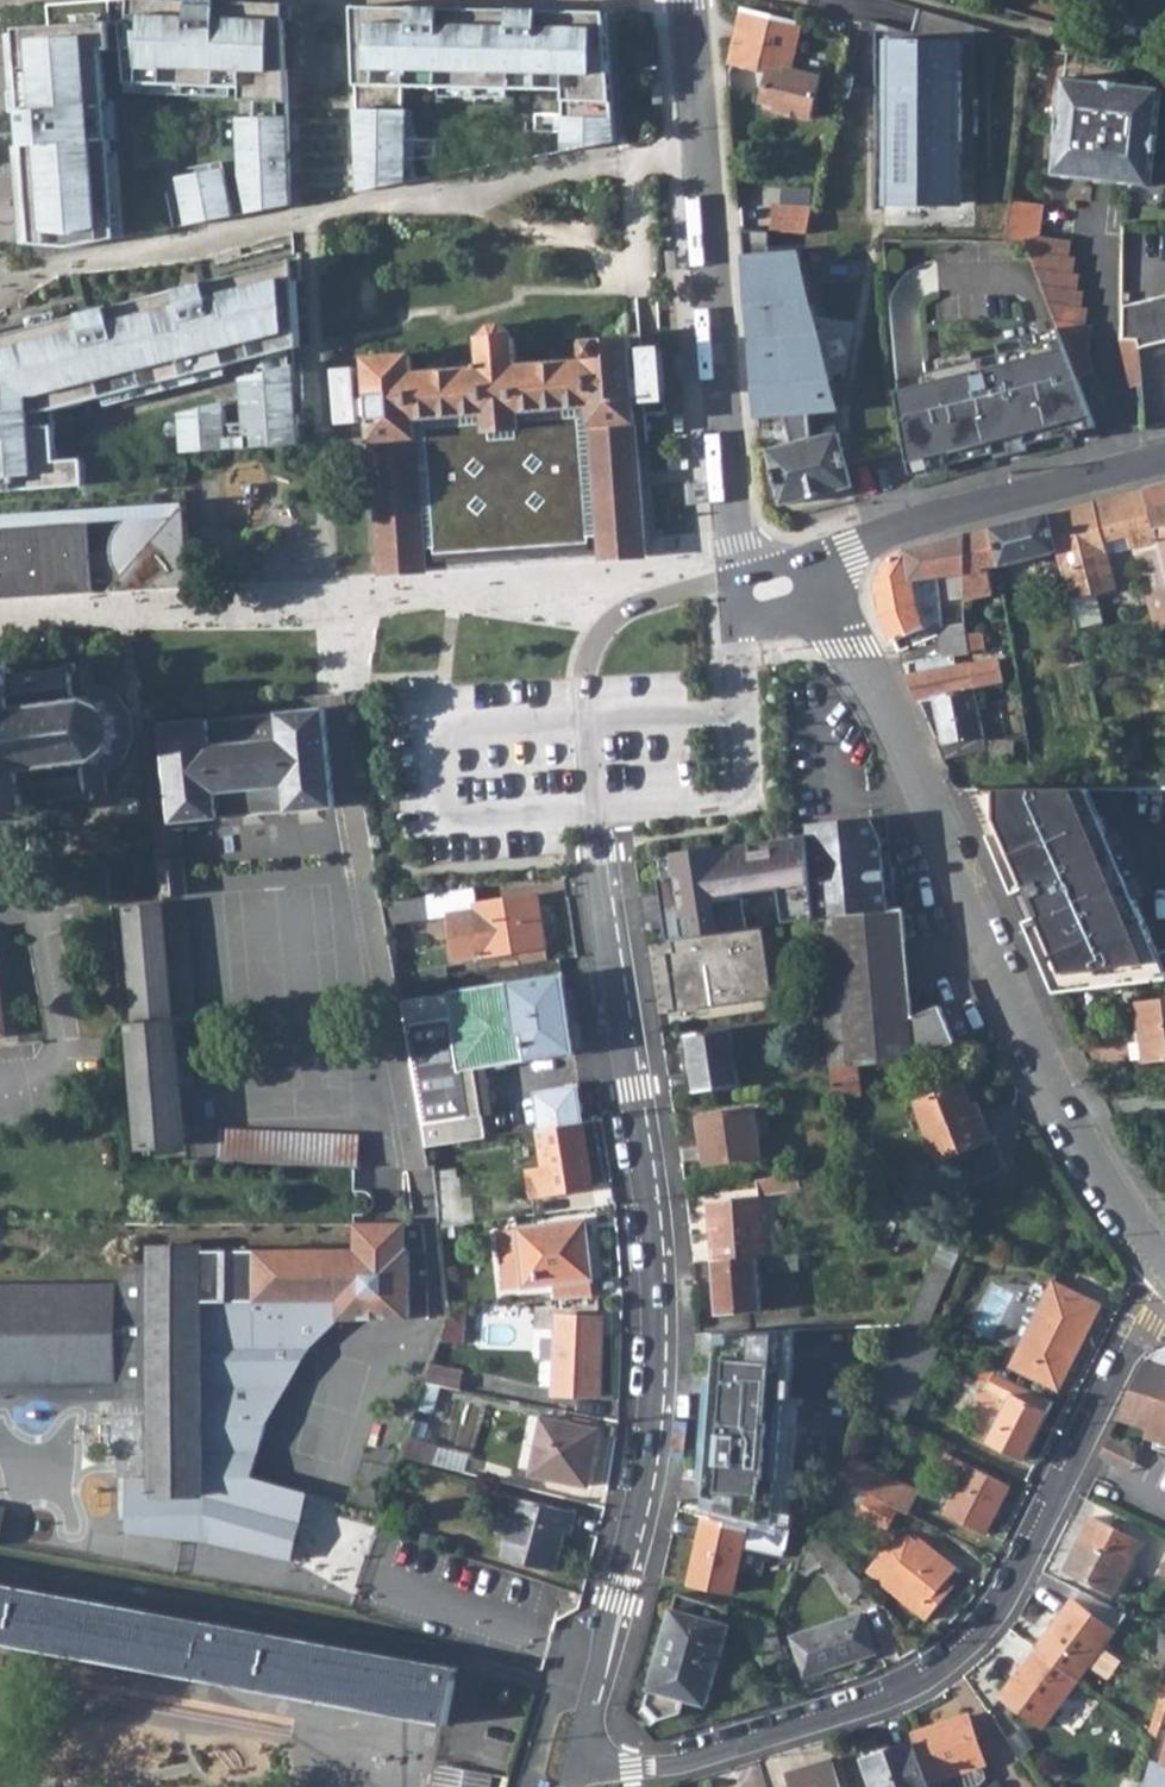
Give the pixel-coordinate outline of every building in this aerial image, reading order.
[(32,243),(70,246),(117,237),(104,49),(124,48),(127,82),(242,87),(241,100),(289,102),(286,19),(286,16),(285,5),(285,3),(218,0),(85,0),(48,3),(50,25),(18,27),(18,33),(23,110),(25,146),(32,241),(32,243)] [(741,9),(802,24),(807,0),(743,0),(741,9)] [(404,87),(566,91),(564,152),(617,142),(608,12),(427,8),(354,6),(355,17),(360,191),(408,182),(409,110),(403,110),(404,87)] [(741,9),(728,64),(770,74),(765,100),(778,103),(779,110),(809,119),(819,79),(796,72),(798,63),(794,61),(802,24),(741,9)] [(885,201),(961,202),(962,46),(887,45),(885,201)] [(1054,138),(1050,171),(1151,183),(1155,151),(1157,150),(1159,132),(1157,131),(1162,84),(1063,72),(1056,119),(1054,119),(1052,138),(1054,138)] [(289,116),(241,118),(242,174),(250,212),(292,204),(289,116)] [(188,224),(235,215),(226,168),(187,175),(190,186),(181,189),(188,224)] [(1013,197),(1006,245),(1030,253),(1063,331),(1081,375),(1096,368),(1089,352),(1096,321),(1090,319),(1092,302),(1088,300),(1089,284),(1083,284),(1084,269),(1078,267),(1078,252),(1074,250),(1074,237),(1043,231),(1047,202),(1013,197)] [(771,205),(770,231),(774,231),(809,233),(813,208),(771,205)] [(770,231),(739,229),(742,258),(754,257),(754,281),(759,302),(746,303),(756,416),(787,413),(794,440),(815,435),(813,410),(835,408),(831,378),(828,379),(813,315),(804,316),(797,251),(769,253),(770,231)] [(39,488),(87,484),(85,458),(58,460),(54,408),(301,346),(297,281),(296,260),(31,326),(0,334),(0,490),(39,488)] [(1149,298),(1160,343),(1164,341),(1164,294),(1149,298)] [(1149,298),(1125,304),(1126,316),(1126,337),(1139,336),(1140,347),(1160,343),(1149,298)] [(359,367),(338,369),(341,422),(362,421),(362,416),(372,416),(381,573),(426,570),(424,547),(434,546),(434,552),(591,542),(591,536),(602,535),(603,558),(648,555),(646,535),(632,339),(587,342),(588,363),(518,367),(516,338),(511,338),(511,332),(504,324),(493,325),(487,332),(487,339),(483,339),(484,370),(413,374),(412,354),(368,358),(370,398),(361,399),(359,367)] [(898,388),(910,460),(945,450),(949,462),(998,448),(995,437),(1026,428),(1029,439),(1099,420),(1081,375),(1063,331),(926,370),(928,380),(898,388)] [(1139,336),(1126,337),(1128,357),(1131,384),(1142,384),(1139,336)] [(663,347),(642,348),(646,403),(667,401),(663,347)] [(242,377),(245,422),(227,423),(226,410),(180,413),(183,451),(299,444),(295,365),(242,377)] [(1142,385),(1151,424),(1164,421),(1164,380),(1142,385)] [(854,483),(840,428),(815,435),(794,440),(769,446),(783,501),(854,483)] [(995,437),(998,448),(1029,439),(1026,428),(995,437)] [(910,467),(912,472),(949,462),(945,450),(910,460),(910,467)] [(1148,489),(1160,541),(1162,548),(1164,562),(1164,484),(1148,489)] [(1079,632),(1104,625),(1097,596),(1119,590),(1107,543),(1129,537),(1131,549),(1160,541),(1148,489),(1120,496),(1049,514),(1058,552),(1071,603),(1079,632)] [(107,593),(191,586),(191,565),(190,552),(187,500),(183,504),(169,520),(166,518),(158,513),(149,512),(139,513),(132,516),(124,520),(117,528),(113,538),(112,548),(114,557),(119,566),(124,571),(107,593)] [(1049,514),(965,535),(965,570),(965,598),(993,594),(988,570),(1058,552),(1049,514)] [(0,530),(0,599),(93,593),(89,524),(0,530)] [(591,542),(434,552),(434,546),(424,547),(426,570),(603,558),(602,535),(591,536),(591,542)] [(965,535),(930,544),(938,577),(965,570),(965,535)] [(882,613),(893,641),(924,628),(917,611),(914,594),(926,592),(927,599),(939,598),(938,580),(938,577),(930,544),(905,550),(894,556),(887,564),(881,573),(878,581),(878,584),(877,589),(882,613)] [(1156,631),(1157,635),(1164,633),(1164,562),(1162,548),(1136,554),(1146,593),(1156,631)] [(941,632),(939,636),(943,656),(953,656),(969,653),(965,622),(945,625),(941,632)] [(932,658),(902,663),(918,701),(934,697),(947,695),(973,691),(972,688),(1002,682),(998,660),(970,664),(969,653),(953,656),(954,667),(941,669),(940,669),(934,669),(932,658)] [(9,661),(3,663),(3,668),(0,669),(0,814),(24,811),(25,817),(30,817),(30,810),(35,810),(34,804),(28,805),(28,802),(45,800),(46,806),(51,806),(51,799),(83,795),(84,798),(86,800),(88,801),(91,801),(94,798),(95,793),(107,792),(105,775),(124,761),(134,738),(130,711),(116,693),(92,682),(90,665),(77,667),(77,664),(74,662),(72,661),(69,662),(68,663),(66,665),(66,668),(34,672),(33,667),(29,667),(29,673),(10,676),(10,672),(16,671),(16,666),(9,667),(9,661)] [(947,695),(934,697),(941,736),(934,737),(944,760),(986,751),(984,741),(979,716),(973,691),(947,695)] [(1013,713),(979,716),(984,741),(1027,739),(1022,705),(1012,706),(1013,713)] [(160,723),(178,819),(178,821),(185,821),(218,818),(218,815),(287,809),(288,811),(334,806),(323,707),(277,712),(277,714),(252,716),(207,722),(207,719),(160,723)] [(1008,788),(964,807),(984,857),(1030,838),(1023,819),(1045,818),(1045,831),(1050,832),(1050,851),(1100,851),(1100,831),(1123,831),(1122,790),(1122,787),(1008,788)] [(1132,790),(1122,790),(1123,831),(1133,831),(1133,806),(1132,790)] [(121,799),(122,815),(138,814),(137,798),(121,799)] [(894,866),(873,818),(818,823),(819,841),(810,842),(813,859),(819,918),(825,1001),(828,1033),(912,1015),(902,911),(899,911),(894,866)] [(155,822),(153,822),(156,859),(185,856),(185,821),(178,821),(178,819),(155,822)] [(809,834),(810,842),(819,841),(818,823),(809,823),(809,834)] [(660,857),(672,936),(673,936),(764,924),(819,918),(813,859),(810,842),(809,834),(797,836),(660,857)] [(185,856),(156,859),(160,895),(160,897),(163,897),(186,894),(185,856)] [(1062,994),(1114,988),(1111,967),(1164,960),(1164,923),(1158,875),(1100,883),(1108,948),(1055,953),(1062,994)] [(471,887),(424,895),(424,898),(428,918),(446,915),(475,911),(474,906),(473,906),(471,887)] [(475,911),(446,915),(454,962),(545,947),(537,896),(474,906),(475,911)] [(428,918),(424,898),(388,903),(391,924),(428,918)] [(186,903),(163,906),(174,1022),(196,1020),(193,987),(186,903)] [(174,1022),(163,906),(123,909),(134,1025),(126,1026),(137,1149),(182,1145),(172,1022),(174,1022)] [(764,924),(673,936),(676,951),(668,952),(672,984),(683,988),(674,997),(676,1011),(773,998),(764,924)] [(448,994),(457,1050),(460,1069),(574,1051),(562,977),(448,994)] [(1140,1004),(1147,1065),(1164,1063),(1164,1000),(1140,1004)] [(912,1015),(828,1033),(831,1068),(857,1066),(887,1063),(914,1061),(958,1044),(941,1008),(913,1018),(912,1015)] [(731,1028),(687,1034),(695,1092),(740,1086),(731,1028)] [(457,1050),(407,1058),(410,1077),(446,1071),(460,1069),(457,1050)] [(857,1066),(831,1068),(832,1084),(833,1097),(861,1094),(857,1066)] [(446,1071),(410,1077),(423,1149),(460,1143),(446,1071)] [(939,1159),(934,1161),(946,1194),(1009,1171),(997,1138),(996,1137),(992,1139),(982,1112),(976,1115),(965,1086),(918,1104),(939,1159)] [(536,1094),(541,1130),(582,1124),(577,1088),(536,1094)] [(755,1109),(700,1118),(706,1165),(762,1157),(755,1109)] [(541,1130),(523,1133),(530,1172),(533,1194),(533,1195),(592,1187),(582,1124),(541,1130)] [(224,1155),(360,1161),(361,1133),(225,1127),(224,1155)] [(533,1194),(530,1172),(518,1174),(522,1196),(533,1194)] [(799,1174),(775,1178),(777,1193),(801,1190),(799,1174)] [(455,1179),(433,1182),(439,1226),(475,1222),(471,1198),(459,1200),(455,1179)] [(412,1207),(410,1185),(380,1185),(380,1207),(412,1207)] [(709,1202),(713,1262),(756,1258),(766,1257),(764,1237),(763,1221),(761,1198),(709,1202)] [(779,1220),(763,1221),(764,1237),(781,1235),(779,1220)] [(516,1230),(498,1232),(501,1265),(522,1263),(524,1288),(593,1281),(590,1258),(587,1258),(582,1221),(517,1229),(516,1230)] [(150,1416),(151,1495),(204,1495),(204,1425),(203,1313),(203,1304),(339,1305),(339,1325),(408,1325),(408,1256),(425,1256),(421,1229),(415,1229),(415,1235),(357,1234),(357,1254),(202,1254),(202,1249),(149,1249),(149,1288),(150,1416)] [(798,1254),(766,1257),(768,1273),(800,1270),(798,1254)] [(756,1258),(713,1262),(719,1314),(760,1311),(756,1258)] [(1053,1282),(1011,1367),(1060,1391),(1102,1306),(1053,1282)] [(113,1384),(111,1288),(0,1289),(0,1386),(113,1384)] [(556,1317),(554,1395),(600,1398),(603,1319),(556,1317)] [(905,1327),(872,1403),(905,1420),(942,1345),(925,1336),(905,1327)] [(790,1331),(718,1334),(715,1378),(709,1377),(702,1481),(708,1481),(706,1508),(776,1523),(779,1479),(781,1479),(787,1406),(785,1405),(790,1331)] [(1127,1403),(1155,1412),(1147,1436),(1164,1441),(1164,1349),(1161,1350),(1154,1356),(1146,1364),(1127,1403)] [(1013,1396),(990,1443),(1024,1461),(1048,1414),(1013,1396)] [(413,1422),(408,1438),(422,1442),(428,1426),(413,1422)] [(551,1422),(541,1477),(588,1485),(598,1430),(551,1422)] [(1136,1469),(1144,1450),(1112,1436),(1104,1456),(1136,1469)] [(408,1438),(402,1458),(431,1465),(436,1446),(422,1442),(408,1438)] [(850,1455),(840,1476),(870,1492),(900,1508),(909,1513),(920,1491),(850,1455)] [(946,1455),(937,1472),(961,1484),(946,1514),(986,1534),(1010,1488),(946,1455)] [(870,1492),(840,1476),(830,1500),(858,1515),(858,1514),(888,1531),(900,1508),(870,1492)] [(204,1495),(151,1495),(151,1541),(183,1547),(286,1566),(296,1515),(204,1498),(204,1495)] [(519,1497),(504,1557),(555,1570),(565,1533),(570,1534),(576,1512),(519,1497)] [(1093,1518),(1065,1570),(1115,1596),(1143,1542),(1093,1518)] [(705,1520),(691,1583),(733,1592),(746,1530),(705,1520)] [(816,1532),(810,1546),(855,1599),(868,1586),(817,1528),(816,1532)] [(883,1585),(926,1621),(953,1588),(946,1583),(957,1569),(921,1539),(918,1542),(910,1535),(890,1545),(868,1571),(884,1584),(883,1585)] [(1164,1564),(1164,1541),(1154,1536),(1145,1555),(1164,1564)] [(129,1665),(446,1724),(457,1666),(434,1662),(434,1664),(122,1607),(0,1585),(0,1641),(129,1665)] [(679,1593),(647,1702),(659,1720),(682,1712),(685,1698),(708,1704),(731,1625),(722,1622),(726,1608),(679,1593)] [(1072,1601),(1037,1648),(1080,1680),(1114,1634),(1072,1601)] [(862,1613),(792,1636),(805,1676),(875,1653),(862,1613)] [(776,1623),(750,1615),(766,1665),(786,1658),(777,1628),(776,1623)] [(1159,1631),(1152,1644),(1159,1647),(1152,1662),(1159,1666),(1164,1669),(1164,1634),(1159,1631)] [(1080,1680),(1037,1648),(1001,1696),(1044,1728),(1080,1680)] [(968,1717),(912,1735),(915,1744),(928,1784),(972,1770),(984,1766),(968,1717)] [(423,1726),(399,1723),(392,1766),(416,1769),(423,1726)] [(915,1744),(865,1760),(873,1786),(929,1786),(928,1784),(915,1744)] [(787,1778),(790,1786),(840,1786),(832,1760),(814,1769),(787,1778)] [(1151,1760),(1142,1786),(1164,1786),(1164,1765),(1163,1764),(1151,1760)] [(492,1771),(437,1762),(432,1786),(489,1786),(492,1771)] [(928,1784),(929,1786),(961,1786),(976,1782),(972,1770),(928,1784)] [(489,1786),(506,1786),(510,1775),(492,1771),(489,1786)]
